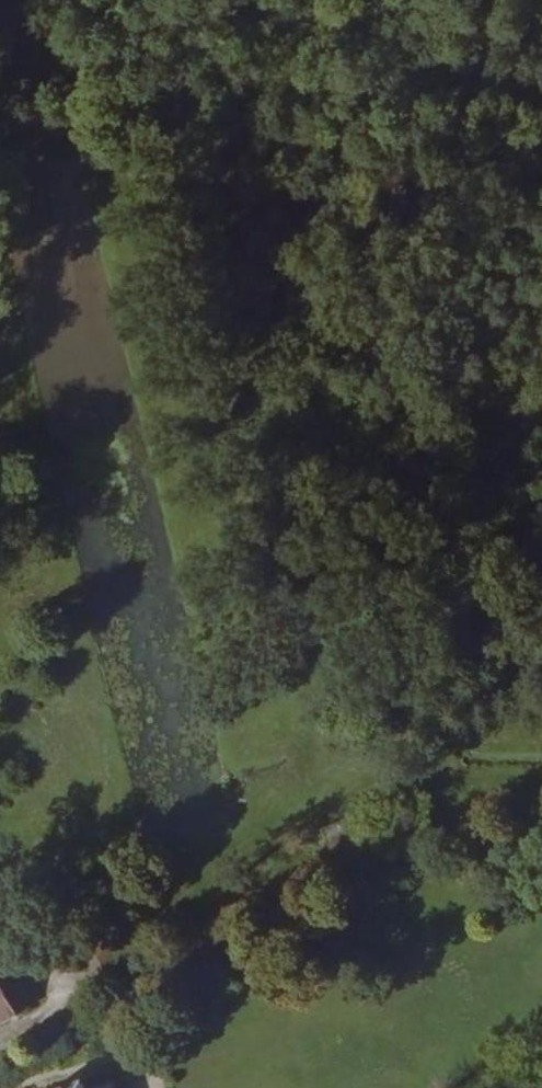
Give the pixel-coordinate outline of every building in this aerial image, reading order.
[(16,1012),(17,1015),(33,1008),(17,976),(1,984),(0,982),(0,1021),(16,1012)]
